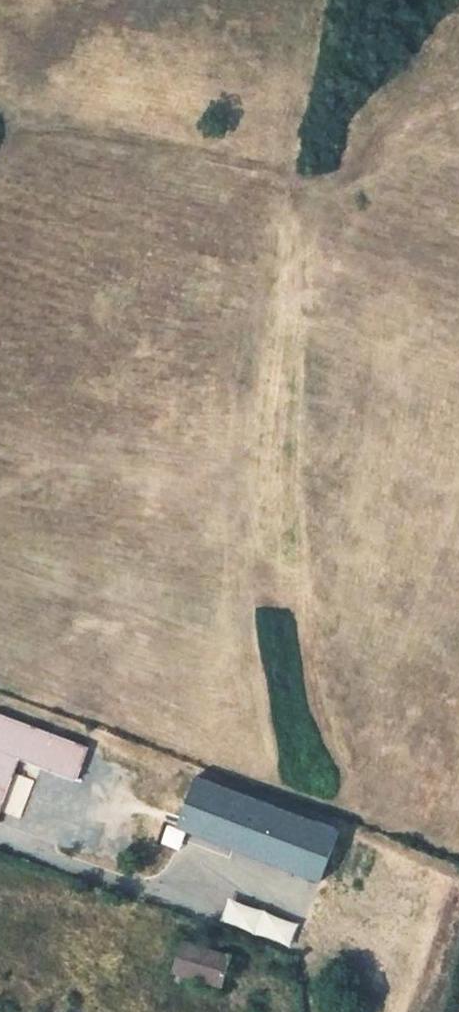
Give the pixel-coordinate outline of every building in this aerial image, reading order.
[(89,747),(0,714),(0,812),(19,759),(77,780),(89,747)] [(337,830),(196,779),(178,828),(318,879),(337,830)] [(117,807),(111,840),(140,845),(146,813),(117,807)] [(185,832),(168,826),(162,844),(178,849),(185,832)] [(288,946),(296,924),(230,900),(222,922),(288,946)] [(222,986),(231,956),(218,953),(222,942),(210,938),(206,949),(183,942),(174,971),(222,986)]
